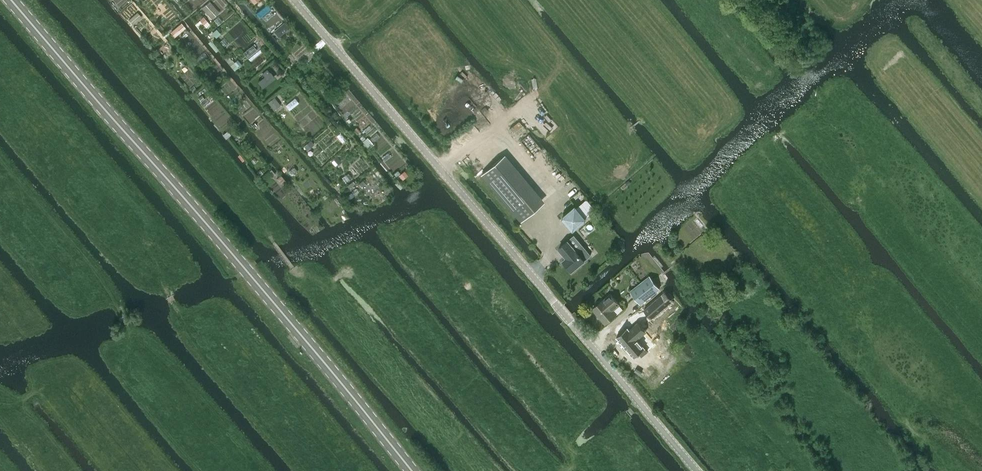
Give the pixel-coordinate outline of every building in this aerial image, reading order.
[(263,15),(269,10),(265,5),(259,10),(263,15)] [(174,38),(186,28),(182,23),(170,33),(174,38)] [(196,65),(207,56),(204,52),(193,61),(196,65)] [(503,155),(482,173),(521,220),(542,202),(503,155)] [(586,219),(575,206),(562,218),(573,230),(586,219)] [(568,240),(559,248),(566,257),(563,260),(572,271),(590,255),(582,244),(576,249),(568,240)] [(631,291),(641,303),(659,288),(649,276),(631,291)] [(617,315),(613,310),(620,305),(611,294),(604,299),(593,308),(606,324),(617,315)] [(671,304),(663,294),(645,310),(652,319),(671,304)] [(628,326),(618,335),(635,354),(639,350),(642,352),(647,348),(638,337),(644,332),(635,323),(630,328),(628,326)]
